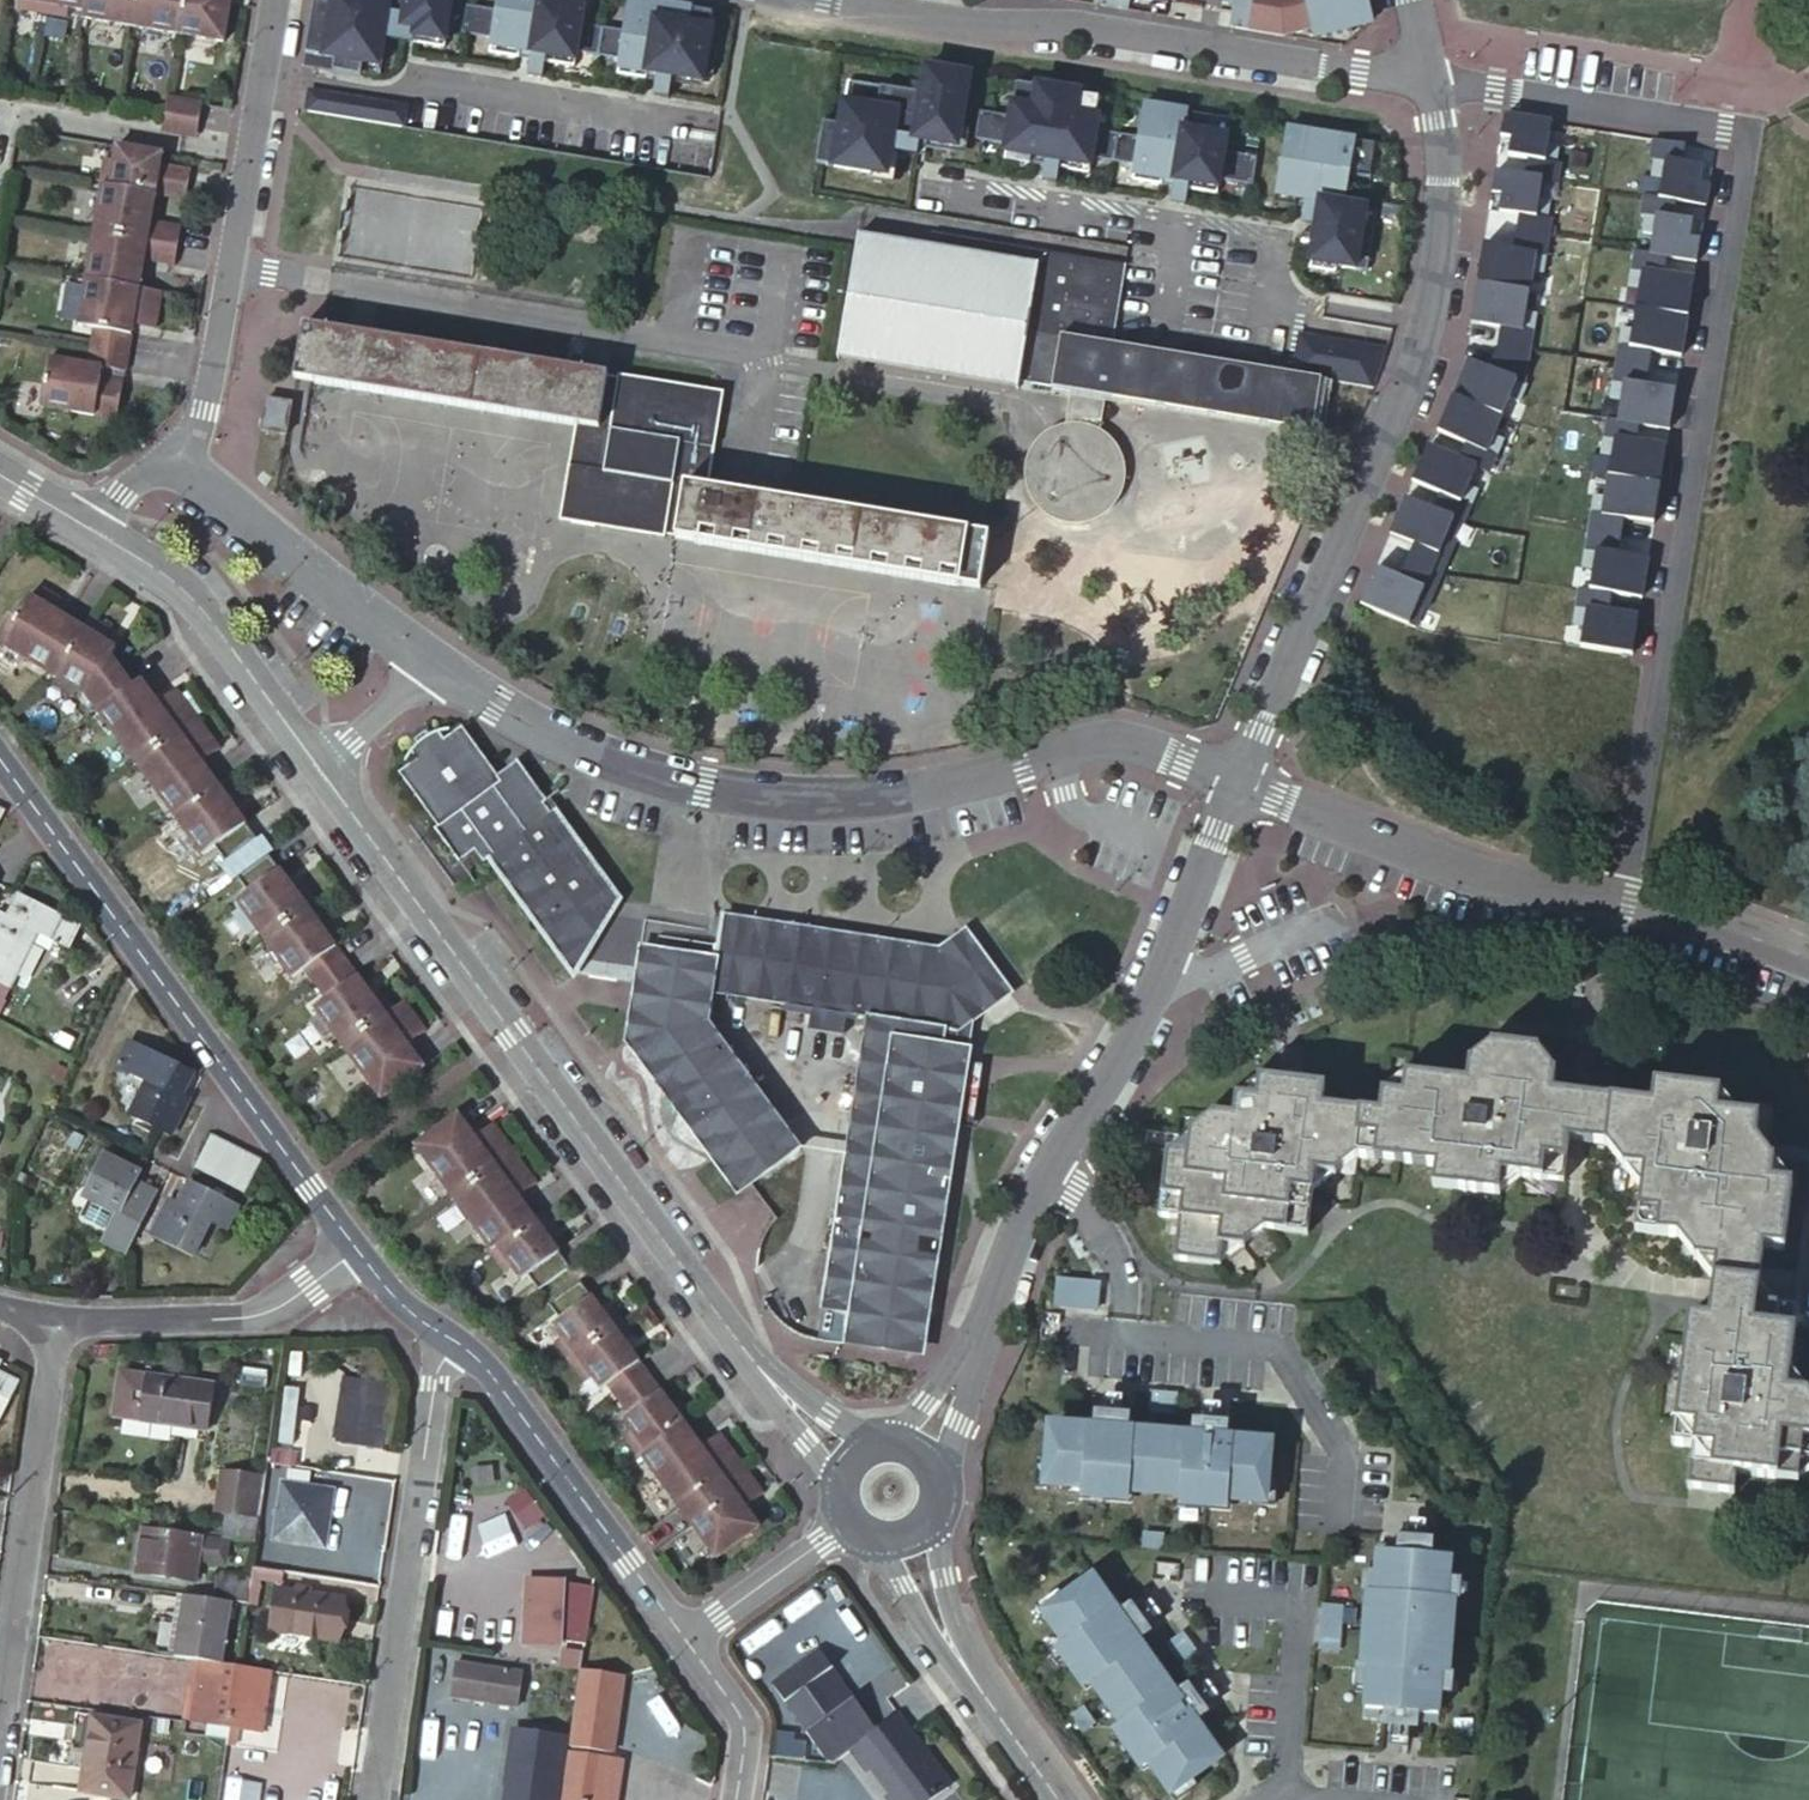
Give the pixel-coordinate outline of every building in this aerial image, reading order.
[(17,10),(43,14),(45,0),(19,0),(17,10)] [(43,14),(68,19),(70,8),(84,11),(86,0),(45,0),(43,14)] [(84,11),(83,19),(130,27),(135,0),(86,0),(84,11)] [(177,34),(183,0),(135,0),(130,27),(177,34)] [(224,42),(231,0),(183,0),(177,34),(224,42)] [(396,64),(404,17),(428,21),(426,34),(454,39),(460,0),(314,0),(308,36),(337,41),(335,54),(348,56),(347,65),(374,69),(375,60),(396,64)] [(708,73),(709,64),(712,47),(718,13),(638,0),(635,0),(629,33),(586,26),(590,0),(505,0),(503,13),(476,9),(473,24),(501,28),(499,38),(554,47),(552,60),(579,65),(581,52),(625,59),(623,72),(650,76),(652,64),(708,73)] [(1095,4),(1127,10),(1128,0),(1096,0),(1095,4)] [(1277,35),(1312,29),(1315,40),(1344,33),(1340,18),(1369,12),(1366,0),(1221,0),(1221,1),(1230,2),(1226,27),(1277,35)] [(1312,29),(1277,35),(1315,40),(1312,29)] [(923,95),(853,83),(845,126),(828,123),(821,164),(890,176),(894,154),(917,158),(919,145),(958,151),(971,77),(927,70),(923,95)] [(1219,179),(1253,184),(1257,157),(1223,151),(1229,119),(1145,105),(1140,138),(1097,131),(1102,99),(1018,85),(1012,117),(984,113),(979,140),(1008,144),(1006,158),(1048,164),(1063,167),(1090,171),(1092,158),(1136,165),(1134,178),(1176,185),(1190,187),(1217,191),(1219,179)] [(400,125),(404,106),(310,91),(307,109),(400,125)] [(168,98),(163,123),(198,128),(202,104),(168,98)] [(1549,127),(1502,120),(1498,142),(1508,144),(1506,161),(1525,164),(1522,180),(1539,183),(1539,184),(1554,187),(1557,168),(1553,167),(1555,150),(1545,148),(1549,127)] [(163,123),(162,131),(197,138),(198,128),(163,123)] [(1316,227),(1309,263),(1332,267),(1333,262),(1366,267),(1375,211),(1343,205),(1349,171),(1367,174),(1372,143),(1288,128),(1276,198),(1303,203),(1319,206),(1316,227)] [(1649,179),(1658,181),(1655,201),(1672,204),(1672,205),(1701,209),(1705,188),(1695,186),(1697,169),(1678,166),(1681,148),(1650,143),(1647,162),(1652,163),(1649,179)] [(163,154),(117,146),(114,162),(105,161),(101,184),(156,194),(187,199),(190,181),(159,175),(163,154)] [(1063,167),(1048,164),(1045,186),(1059,188),(1063,167)] [(191,172),(161,167),(159,175),(190,181),(191,172)] [(1522,180),(1493,175),(1489,197),(1500,199),(1497,216),(1516,219),(1513,236),(1546,241),(1548,223),(1544,223),(1547,205),(1537,204),(1539,184),(1539,183),(1522,180)] [(151,222),(156,194),(103,185),(96,232),(179,246),(182,228),(151,222)] [(1190,187),(1176,185),(1172,205),(1187,208),(1190,187)] [(0,187),(0,224),(4,225),(5,217),(10,188),(0,187)] [(1640,235),(1650,236),(1646,256),(1646,257),(1664,259),(1664,260),(1693,265),(1696,243),(1686,241),(1689,224),(1669,221),(1672,205),(1672,204),(1655,201),(1641,199),(1638,218),(1643,218),(1640,235)] [(1319,206),(1303,203),(1300,224),(1316,227),(1319,206)] [(179,246),(96,232),(88,279),(140,288),(145,261),(176,266),(179,246)] [(1125,267),(932,233),(930,246),(859,234),(839,356),(1017,387),(1018,385),(1070,394),(1064,427),(1050,433),(1040,439),(1031,450),(1025,469),(1025,478),(1025,482),(1029,494),(1034,501),(1037,506),(1043,512),(1047,515),(1057,519),(1067,521),(1075,521),(1086,519),(1096,515),(1105,508),(1113,499),(1117,490),(1120,481),(1119,466),(1118,461),(1112,447),(1104,439),(1097,435),(1103,400),(1311,436),(1320,382),(1288,376),(1111,347),(1125,267)] [(1546,241),(1513,236),(1510,253),(1482,248),(1475,287),(1527,295),(1530,276),(1540,277),(1546,241)] [(1646,256),(1631,254),(1626,288),(1636,289),(1632,311),(1684,319),(1690,281),(1661,277),(1664,260),(1664,259),(1646,257),(1646,256)] [(140,288),(88,279),(80,327),(96,329),(93,347),(130,352),(134,325),(157,329),(163,292),(140,288)] [(1527,295),(1475,287),(1470,326),(1499,330),(1495,353),(1527,358),(1534,316),(1524,315),(1527,295)] [(1619,332),(1614,366),(1646,371),(1649,354),(1678,359),(1684,319),(1632,311),(1629,333),(1619,332)] [(303,325),(295,378),(571,424),(554,517),(980,588),(989,536),(793,503),(706,489),(722,395),(617,377),(616,381),(604,379),(605,376),(324,328),(303,325)] [(1384,347),(1295,330),(1288,376),(1320,382),(1372,390),(1384,347)] [(130,352),(93,347),(90,365),(50,359),(42,406),(119,419),(125,382),(103,378),(104,368),(126,372),(130,352)] [(1527,358),(1495,353),(1488,371),(1467,363),(1452,399),(1501,419),(1508,401),(1517,404),(1525,386),(1523,385),(1527,358)] [(1646,371),(1614,366),(1609,400),(1619,401),(1616,422),(1616,423),(1637,426),(1667,431),(1673,392),(1644,388),(1646,371)] [(1501,419),(1452,399),(1438,435),(1465,447),(1459,461),(1476,469),(1475,470),(1488,475),(1503,442),(1493,438),(1501,419)] [(290,409),(289,409),(264,405),(261,424),(286,428),(287,429),(290,409)] [(1607,478),(1658,486),(1664,447),(1635,443),(1637,426),(1616,423),(1616,422),(1606,420),(1601,454),(1611,456),(1607,478)] [(1459,461),(1428,448),(1413,484),(1440,495),(1433,512),(1460,524),(1463,526),(1477,492),(1468,488),(1475,470),(1476,469),(1459,461)] [(1658,486),(1607,478),(1604,497),(1594,495),(1588,532),(1620,537),(1623,519),(1652,524),(1658,486)] [(1433,512),(1406,500),(1391,537),(1415,547),(1408,563),(1442,577),(1456,543),(1453,542),(1460,524),(1433,512)] [(1620,537),(1588,532),(1582,568),(1592,570),(1589,590),(1611,594),(1641,599),(1647,559),(1617,555),(1620,537)] [(1401,580),(1377,570),(1362,607),(1417,629),(1425,610),(1428,611),(1442,577),(1408,563),(1401,580)] [(1589,590),(1579,589),(1573,625),(1583,627),(1579,648),(1632,656),(1638,617),(1608,612),(1611,594),(1589,590)] [(84,696),(97,711),(201,854),(213,845),(224,859),(255,837),(227,798),(235,792),(226,778),(217,785),(200,762),(218,749),(175,689),(156,702),(140,680),(131,686),(109,656),(114,648),(95,637),(103,625),(89,616),(81,628),(69,621),(76,610),(62,601),(55,612),(28,595),(13,619),(8,616),(0,629),(0,643),(84,696)] [(572,976),(617,902),(517,762),(496,777),(461,728),(443,741),(438,733),(430,739),(426,733),(414,742),(418,747),(410,753),(414,758),(396,771),(434,826),(431,828),(455,862),(472,850),(481,862),(489,857),(572,976)] [(381,1098),(424,1066),(407,1043),(425,1030),(402,1000),(392,1007),(384,1013),(375,1000),(316,920),(325,914),(305,887),(296,894),(267,855),(237,877),(247,891),(234,901),(291,977),(304,968),(326,997),(313,1007),(381,1098)] [(19,890),(7,911),(0,907),(0,953),(21,963),(38,931),(69,946),(81,923),(19,890)] [(922,967),(939,955),(723,920),(721,935),(922,967)] [(715,967),(719,947),(648,935),(639,988),(630,1045),(741,1198),(753,1189),(642,1036),(655,978),(671,960),(715,967)] [(1012,999),(966,936),(939,955),(922,967),(721,935),(719,947),(715,967),(671,960),(655,978),(642,1036),(753,1189),(799,1156),(710,1033),(717,999),(876,1025),(830,1305),(854,1308),(849,1337),(925,1349),(958,1133),(974,1024),(1012,999)] [(383,995),(375,1000),(384,1013),(392,1007),(383,995)] [(1485,1040),(1464,1060),(1506,1065),(1509,1044),(1485,1040)] [(188,1074),(126,1043),(115,1064),(147,1081),(129,1116),(159,1131),(170,1136),(187,1101),(177,1095),(188,1074)] [(1509,1044),(1506,1065),(1464,1060),(1462,1081),(1399,1073),(1397,1096),(1376,1092),(1374,1112),(1315,1104),(1318,1085),(1255,1076),(1251,1097),(1231,1095),(1229,1115),(1208,1113),(1205,1131),(1185,1128),(1183,1149),(1161,1148),(1154,1212),(1177,1215),(1171,1258),(1214,1263),(1216,1241),(1237,1245),(1240,1224),(1301,1232),(1308,1170),(1329,1173),(1331,1153),(1353,1156),(1355,1154),(1434,1164),(1432,1185),(1495,1193),(1498,1171),(1559,1178),(1564,1139),(1625,1145),(1623,1166),(1644,1169),(1637,1231),(1698,1238),(1695,1259),(1717,1261),(1708,1323),(1690,1321),(1677,1448),(1697,1450),(1692,1493),(1737,1497),(1739,1477),(1800,1483),(1802,1463),(1808,1464),(1808,1398),(1787,1395),(1797,1310),(1754,1305),(1761,1246),(1781,1248),(1789,1184),(1767,1181),(1770,1160),(1749,1157),(1754,1116),(1711,1110),(1713,1090),(1649,1082),(1646,1103),(1546,1090),(1548,1070),(1527,1067),(1531,1047),(1509,1044)] [(537,1289),(567,1266),(542,1232),(553,1225),(543,1211),(532,1219),(516,1197),(534,1183),(491,1124),(473,1137),(457,1116),(415,1147),(490,1249),(488,1251),(503,1272),(511,1266),(520,1278),(526,1274),(537,1289)] [(195,1170),(210,1178),(228,1145),(209,1136),(193,1169),(195,1170)] [(227,1187),(244,1153),(228,1145),(210,1178),(227,1187)] [(243,1195),(259,1161),(244,1153),(227,1187),(243,1195)] [(123,1258),(155,1195),(133,1184),(138,1175),(100,1155),(79,1198),(117,1218),(102,1247),(123,1258)] [(237,1208),(188,1183),(177,1206),(167,1201),(150,1237),(185,1255),(202,1222),(223,1234),(237,1208)] [(1097,1304),(1099,1281),(1056,1277),(1054,1301),(1097,1304)] [(604,1315),(580,1282),(549,1305),(560,1321),(554,1325),(560,1333),(552,1338),(583,1381),(591,1375),(600,1388),(607,1383),(628,1412),(621,1417),(630,1429),(622,1435),(637,1456),(640,1454),(714,1556),(757,1525),(743,1505),(761,1492),(716,1430),(698,1444),(683,1423),(693,1416),(683,1403),(673,1410),(623,1341),(633,1334),(614,1308),(604,1315)] [(213,1385),(118,1369),(111,1412),(207,1426),(213,1385)] [(339,1375),(335,1443),(382,1446),(387,1379),(339,1375)] [(1147,1403),(1171,1405),(1173,1388),(1148,1386),(1147,1403)] [(1260,1482),(1264,1435),(1050,1416),(1046,1461),(1037,1461),(1036,1473),(1044,1473),(1044,1471),(1259,1490),(1259,1494),(1268,1494),(1269,1483),(1260,1482)] [(292,1465),(294,1453),(271,1449),(269,1461),(292,1465)] [(258,1475),(223,1470),(217,1508),(252,1514),(258,1475)] [(331,1489),(281,1481),(273,1538),(293,1541),(294,1531),(314,1534),(319,1505),(329,1507),(331,1489)] [(323,1545),(329,1507),(319,1505),(314,1534),(294,1531),(293,1541),(323,1545)] [(144,1529),(135,1528),(127,1568),(137,1570),(144,1529)] [(201,1538),(144,1529),(137,1570),(195,1579),(201,1538)] [(1443,1591),(1448,1541),(1436,1540),(1435,1548),(1387,1543),(1388,1535),(1377,1534),(1372,1584),(1364,1583),(1357,1655),(1365,1655),(1359,1705),(1370,1706),(1371,1698),(1419,1703),(1418,1711),(1430,1712),(1435,1663),(1442,1663),(1450,1592),(1443,1591)] [(242,1555),(244,1541),(215,1537),(213,1551),(242,1555)] [(1174,1780),(1213,1753),(1087,1576),(1048,1604),(1043,1597),(1033,1604),(1038,1610),(1040,1609),(1166,1786),(1165,1787),(1170,1794),(1180,1788),(1174,1780)] [(342,1597),(277,1587),(270,1628),(335,1636),(342,1597)] [(529,1588),(520,1648),(556,1652),(564,1593),(529,1588)] [(218,1660),(227,1599),(182,1592),(173,1653),(190,1655),(199,1657),(218,1660)] [(1332,1627),(1334,1605),(1317,1603),(1315,1625),(1332,1627)] [(1182,1662),(1195,1653),(1181,1635),(1168,1644),(1182,1662)] [(846,1744),(872,1725),(848,1692),(841,1698),(819,1668),(826,1663),(813,1645),(765,1681),(824,1760),(846,1744)] [(191,1716),(199,1657),(190,1655),(181,1715),(191,1716)] [(226,1721),(225,1730),(227,1730),(237,1663),(218,1660),(199,1657),(191,1716),(226,1721)] [(525,1669),(464,1661),(460,1695),(521,1703),(525,1669)] [(237,1663),(227,1730),(232,1731),(233,1723),(258,1726),(268,1667),(237,1663)] [(848,1692),(826,1663),(819,1668),(841,1698),(848,1692)] [(616,1687),(575,1682),(564,1759),(606,1764),(616,1687)] [(1080,1733),(1094,1723),(1082,1707),(1068,1717),(1080,1733)] [(945,1779),(893,1709),(872,1725),(846,1744),(861,1765),(869,1759),(889,1786),(882,1791),(889,1799),(916,1799),(945,1779)] [(89,1715),(84,1746),(94,1748),(100,1716),(89,1715)] [(142,1723),(100,1716),(94,1748),(84,1746),(78,1789),(129,1797),(142,1723)] [(565,1738),(530,1734),(522,1799),(556,1799),(565,1738)] [(564,1761),(558,1799),(598,1799),(603,1767),(564,1761)] [(603,1767),(598,1799),(611,1799),(616,1768),(603,1767)]
